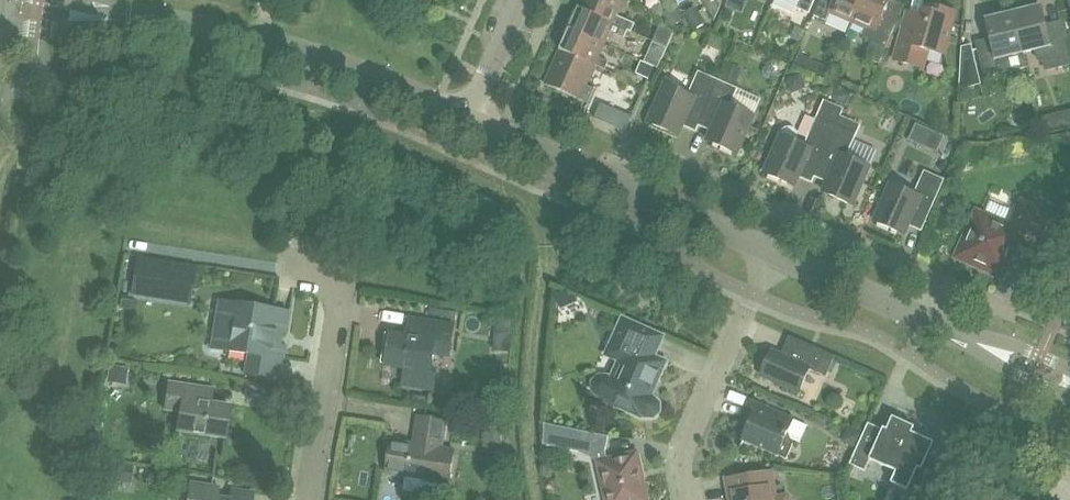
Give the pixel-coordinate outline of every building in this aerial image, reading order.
[(578,8),(631,31),(635,23),(617,15),(623,2),(619,0),(582,0),(578,8)] [(720,5),(717,0),(703,0),(714,19),(720,5)] [(796,7),(809,13),(814,0),(799,0),(796,7)] [(853,20),(862,0),(820,0),(814,15),(826,20),(830,10),(853,20)] [(879,62),(897,21),(883,15),(889,0),(862,0),(853,20),(867,26),(864,33),(869,39),(871,40),(864,56),(879,62)] [(689,8),(699,24),(711,17),(701,1),(689,8)] [(944,54),(955,11),(923,3),(915,36),(901,32),(894,60),(923,67),(927,50),(944,54)] [(1047,69),(1069,64),(1069,60),(1062,28),(1047,31),(1041,5),(1013,12),(1023,53),(1024,52),(1035,50),(1037,58),(1042,62),(1045,61),(1047,69)] [(627,30),(578,8),(569,28),(604,44),(610,31),(624,37),(627,30)] [(1027,66),(1024,52),(1023,53),(1013,12),(986,19),(992,45),(977,48),(984,77),(1027,66)] [(674,31),(661,22),(661,21),(653,41),(667,47),(674,31)] [(797,24),(792,36),(800,40),(805,28),(797,24)] [(604,44),(569,28),(560,49),(605,69),(609,61),(598,57),(604,44)] [(653,41),(653,40),(653,41),(644,61),(659,67),(667,47),(653,41)] [(971,44),(961,46),(960,78),(978,73),(971,44)] [(595,65),(605,69),(560,49),(545,84),(588,103),(595,88),(586,84),(595,65)] [(793,66),(807,73),(813,60),(799,53),(793,66)] [(654,66),(641,61),(636,74),(648,80),(654,66)] [(696,131),(699,125),(698,125),(718,79),(698,70),(688,94),(665,83),(648,121),(678,134),(682,125),(696,131)] [(711,131),(707,140),(737,153),(753,115),(730,105),(738,88),(718,79),(698,125),(699,125),(711,131)] [(844,108),(824,99),(804,145),(796,141),(798,136),(797,131),(795,128),(791,126),(786,127),(783,129),(764,172),(794,185),(798,176),(812,182),(814,176),(840,115),(841,115),(844,108)] [(625,130),(631,117),(611,109),(599,104),(594,116),(606,122),(625,130)] [(860,124),(841,115),(840,115),(814,176),(827,182),(823,191),(853,204),(869,166),(846,156),(860,124)] [(944,179),(924,170),(914,193),(891,183),(874,221),(904,234),(908,225),(921,231),(944,179)] [(1042,252),(1058,216),(1028,203),(1019,206),(1010,225),(982,213),(973,216),(958,250),(961,259),(996,275),(1004,271),(1018,241),(1042,252)] [(191,266),(135,256),(128,293),(159,298),(160,290),(186,295),(191,266)] [(569,309),(574,322),(599,314),(594,301),(569,309)] [(270,377),(272,369),(280,370),(284,345),(274,344),(276,331),(284,333),(288,310),(235,302),(232,323),(214,320),(210,347),(246,353),(243,372),(270,377)] [(390,332),(385,364),(403,367),(400,385),(433,390),(436,371),(431,370),(433,354),(449,356),(454,324),(426,319),(408,316),(405,334),(390,332)] [(663,335),(622,317),(612,339),(625,344),(601,399),(642,417),(642,415),(646,417),(652,417),(655,416),(659,412),(660,410),(660,404),(659,401),(655,397),(651,396),(666,361),(654,355),(663,335)] [(826,376),(835,355),(789,335),(781,354),(772,350),(761,374),(799,391),(810,369),(826,376)] [(223,437),(228,405),(193,399),(196,385),(167,381),(164,408),(178,411),(175,429),(223,437)] [(788,430),(793,418),(750,399),(742,416),(747,428),(743,439),(786,457),(793,441),(788,430)] [(448,483),(453,449),(440,447),(444,420),(417,416),(413,443),(391,439),(385,474),(448,483)] [(860,440),(850,463),(865,470),(870,459),(896,470),(891,482),(908,489),(913,479),(918,467),(920,467),(932,441),(912,432),(903,428),(906,422),(893,416),(887,428),(884,427),(883,428),(868,422),(860,440)] [(608,436),(582,430),(551,424),(544,423),(543,444),(547,445),(577,451),(579,445),(605,451),(608,436)] [(637,452),(597,460),(606,499),(648,499),(637,452)] [(730,498),(731,499),(732,499),(733,499),(736,499),(788,499),(783,497),(775,498),(770,472),(727,479),(730,498)] [(227,499),(214,496),(216,486),(189,481),(186,499),(227,499)]
